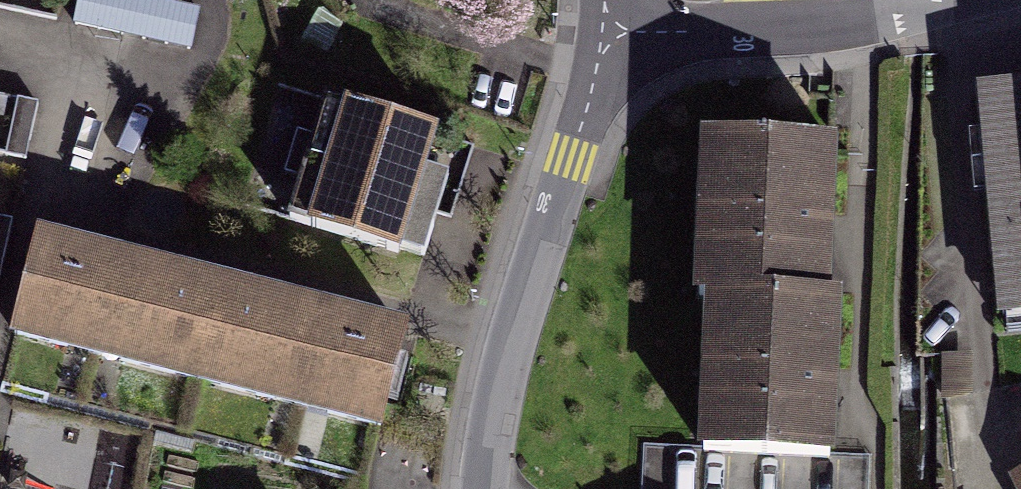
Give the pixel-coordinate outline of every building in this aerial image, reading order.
[(9,0),(0,0),(0,38),(4,20),(9,0)] [(166,0),(80,0),(75,23),(192,48),(201,8),(166,0)] [(971,98),(987,270),(992,330),(1020,327),(1020,93),(971,98)] [(424,159),(433,128),(329,98),(295,217),(425,254),(432,230),(450,166),(424,159)] [(677,287),(687,288),(824,293),(831,143),(684,136),(677,287)] [(382,427),(410,321),(45,227),(18,333),(382,427)] [(836,294),(824,293),(687,288),(680,452),(829,458),(836,294)] [(1009,477),(1015,488),(1020,488),(1020,471),(1009,477)]
